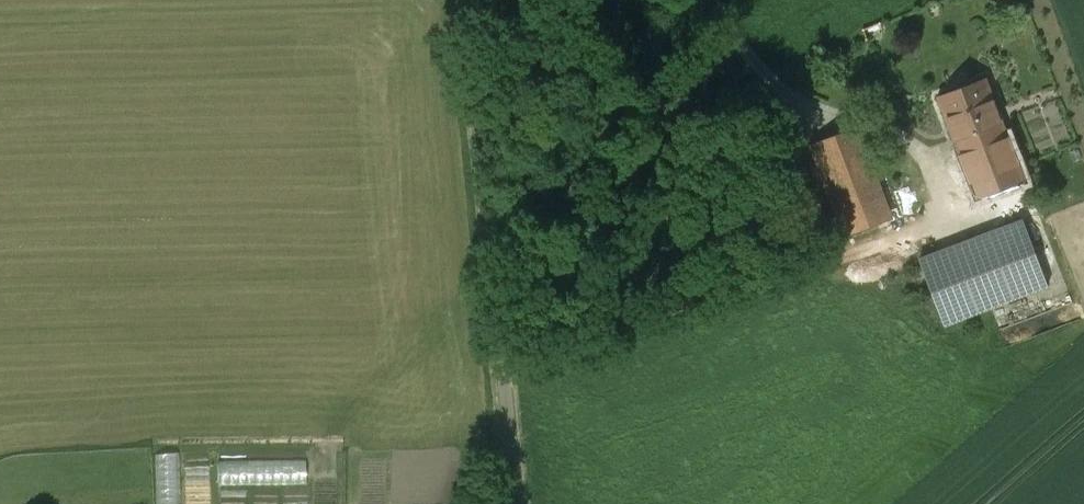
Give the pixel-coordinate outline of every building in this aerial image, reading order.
[(988,79),(939,97),(978,202),(1028,184),(988,79)] [(859,127),(810,146),(846,240),(895,221),(859,127)] [(1024,222),(921,259),(946,331),(1050,294),(1024,222)]
